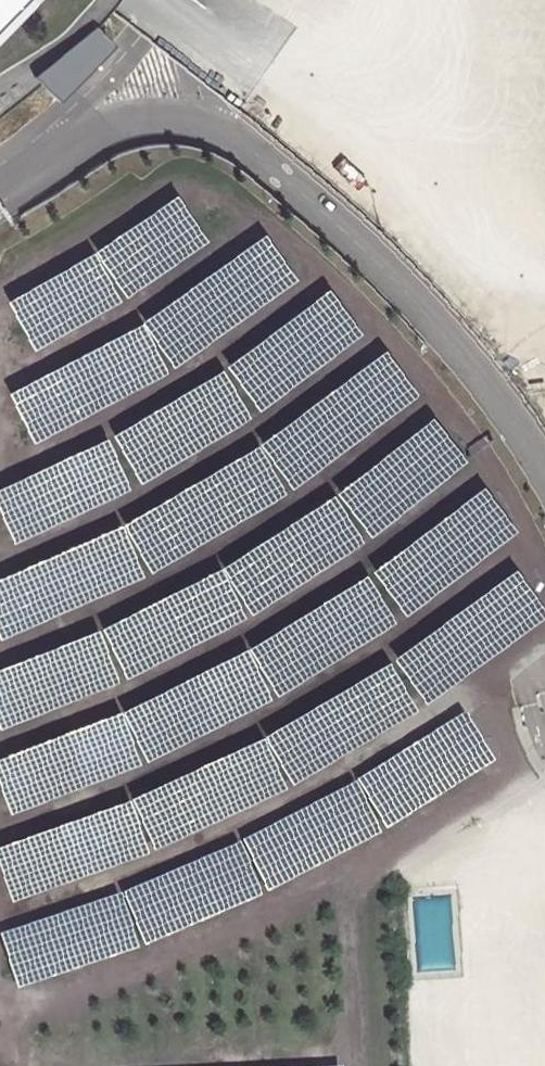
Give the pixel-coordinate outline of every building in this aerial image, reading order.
[(37,81),(55,99),(111,43),(93,25),(107,8),(113,0),(0,0),(0,111),(37,81)]
